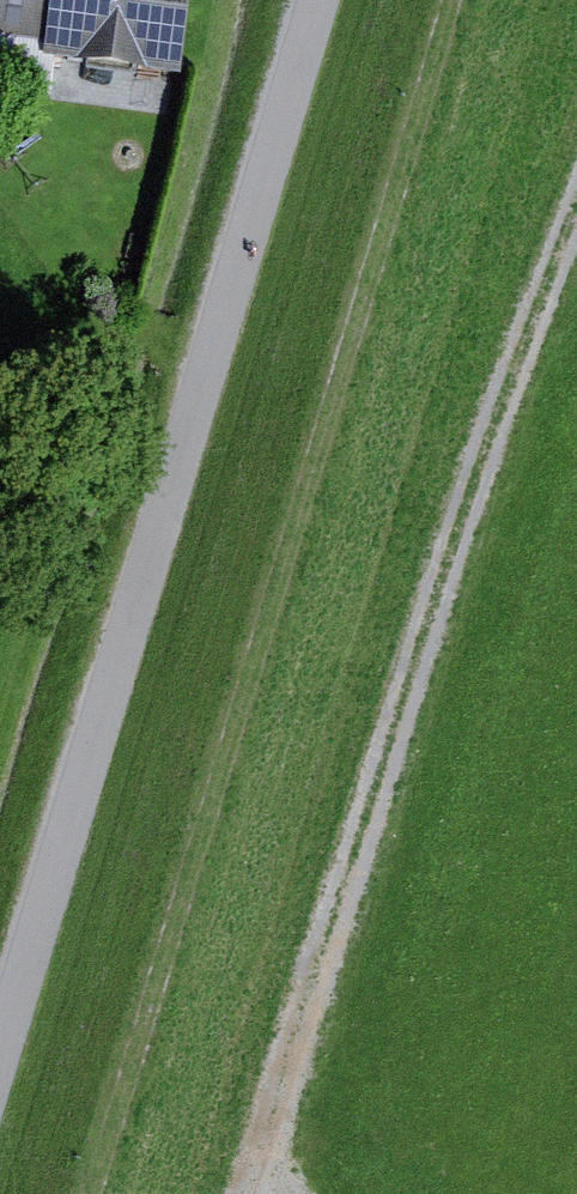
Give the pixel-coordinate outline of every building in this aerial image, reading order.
[(54,61),(190,76),(199,0),(0,0),(0,38),(56,44),(54,61)]
